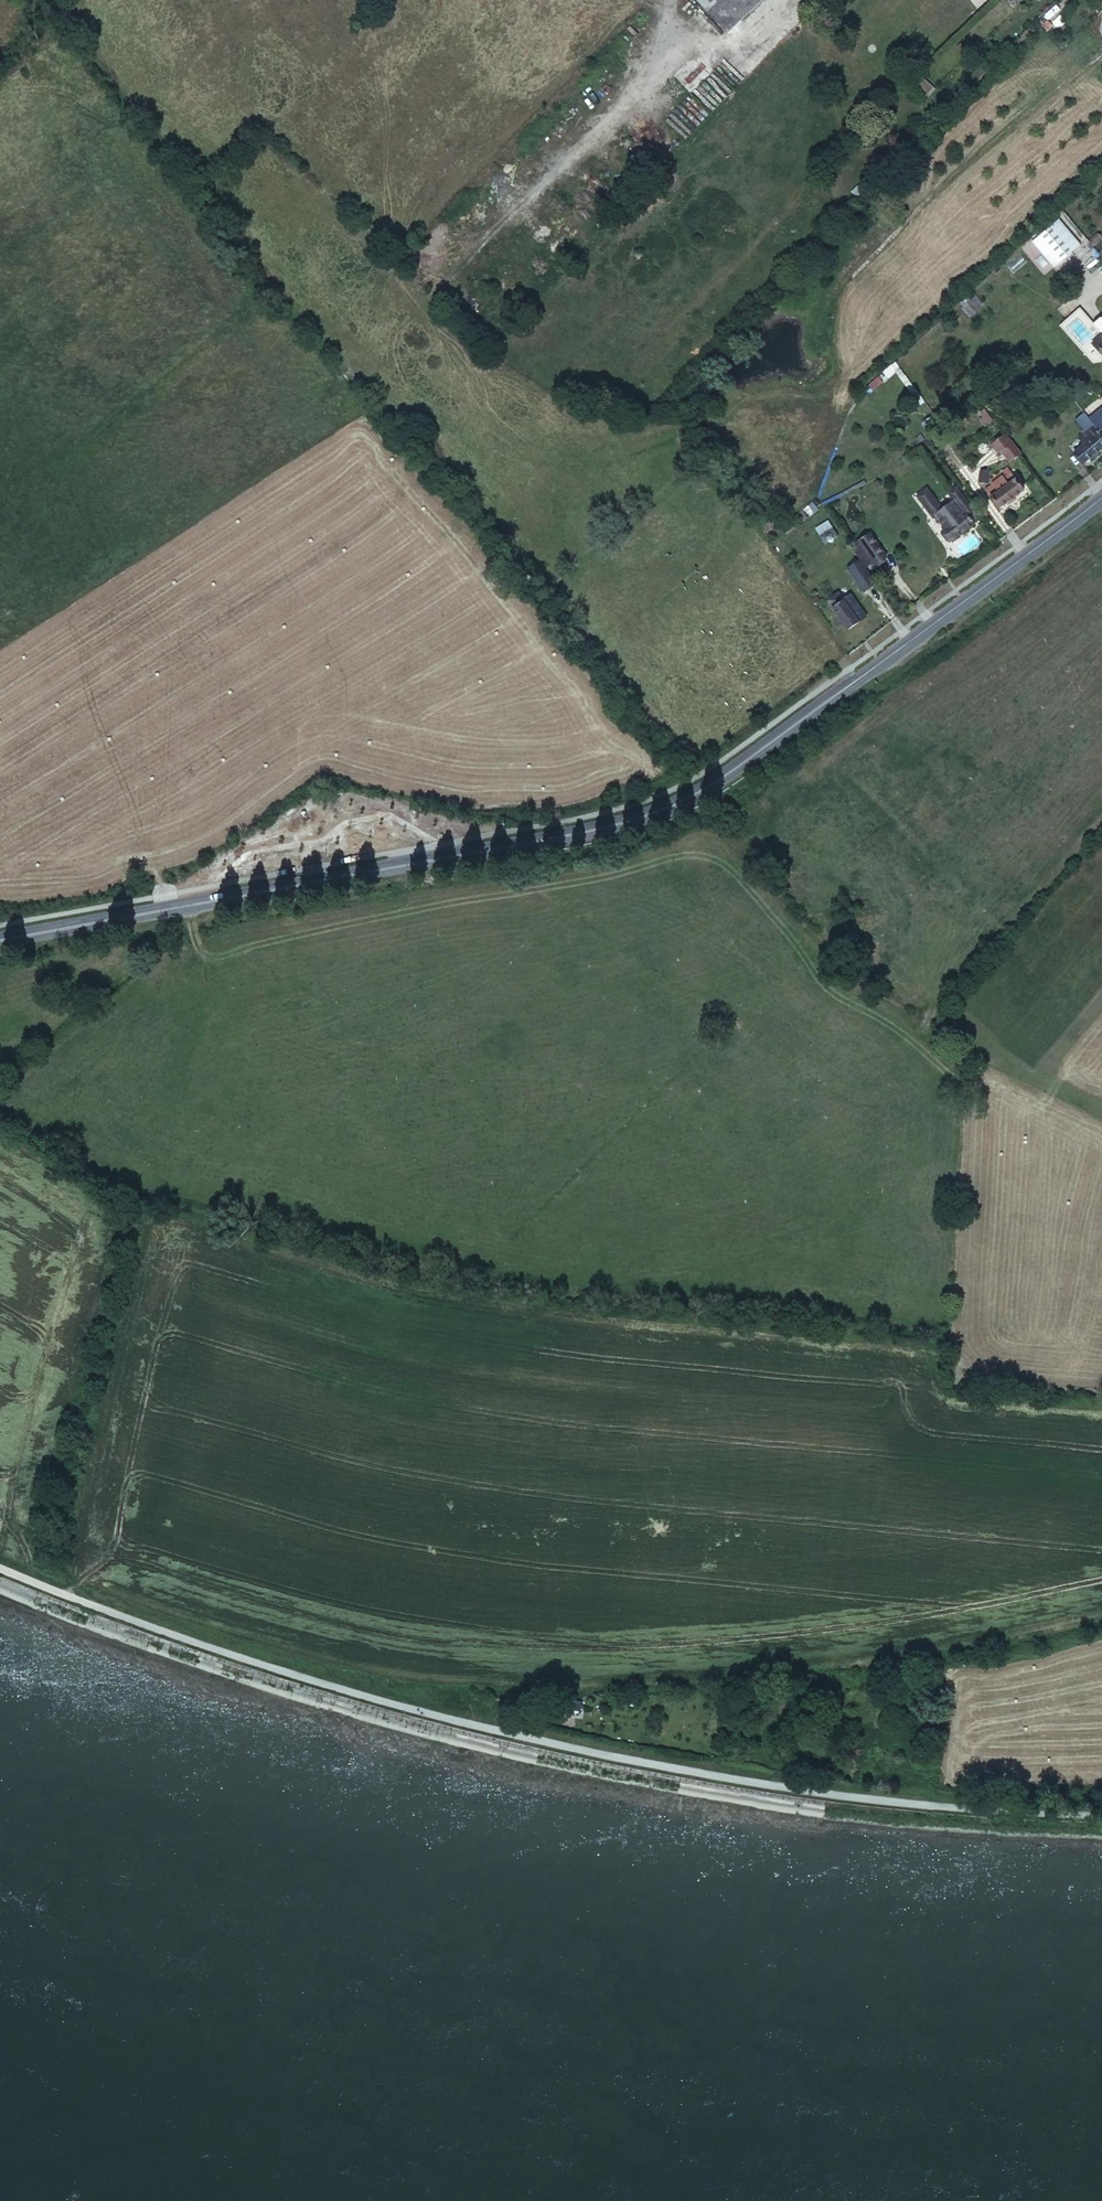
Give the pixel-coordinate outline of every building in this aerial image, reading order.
[(691,0),(685,0),(683,2),(694,15),(700,9),(691,0)] [(723,33),(758,0),(691,0),(723,33)] [(1039,22),(1034,27),(1038,32),(1044,27),(1039,22)] [(707,71),(684,94),(702,114),(726,91),(707,71)] [(1031,242),(1054,269),(1082,245),(1059,218),(1031,242)] [(960,305),(972,317),(985,303),(972,292),(960,305)] [(1091,339),(1101,353),(1101,330),(1091,339)] [(916,411),(909,418),(923,432),(931,425),(916,411)] [(1084,459),(1101,444),(1101,427),(1098,430),(1093,424),(1078,436),(1083,444),(1076,449),(1084,459)] [(1018,451),(1002,431),(988,443),(995,452),(998,450),(1007,460),(1018,451)] [(1019,495),(1001,472),(982,486),(986,491),(982,494),(992,506),(996,502),(1001,509),(1019,495)] [(932,514),(939,508),(923,488),(914,495),(930,515),(932,514)] [(949,540),(975,519),(969,510),(971,508),(958,493),(939,508),(932,514),(937,520),(935,522),(949,540)] [(821,523),(809,532),(815,540),(827,531),(821,523)] [(827,531),(815,540),(822,550),(826,547),(827,548),(829,549),(830,548),(831,547),(832,546),(831,542),(833,540),(827,531)] [(883,555),(867,533),(853,543),(854,544),(848,549),(859,564),(865,559),(870,565),(883,555)] [(876,589),(859,567),(848,575),(865,597),(876,589)] [(836,595),(827,601),(837,615),(840,619),(847,629),(863,617),(848,598),(842,602),(836,595)] [(598,1713),(583,1710),(581,1718),(597,1721),(598,1713)]
